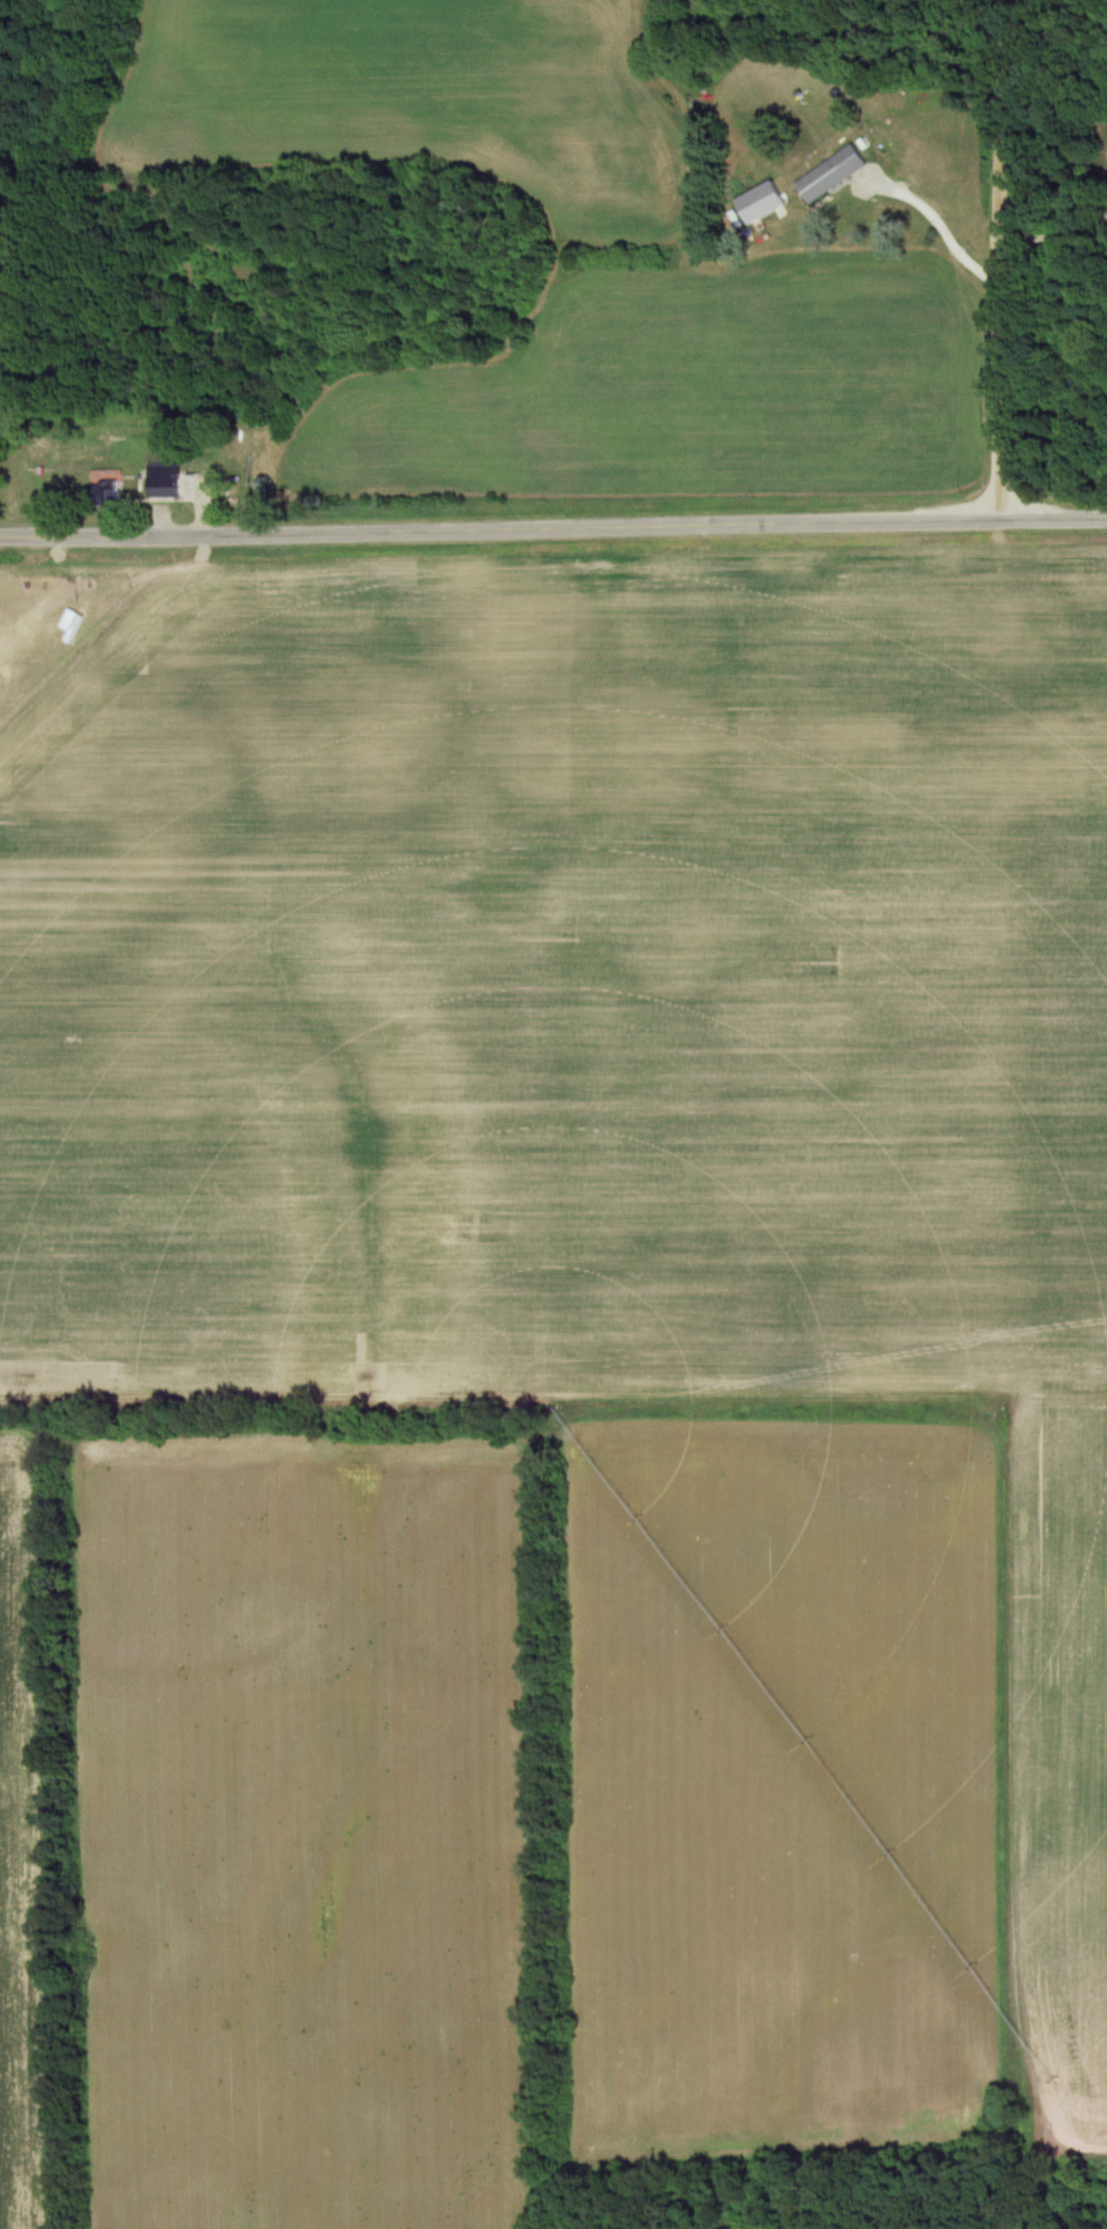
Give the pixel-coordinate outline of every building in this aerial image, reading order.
[(799,183),(813,205),(871,167),(857,145),(799,183)] [(151,498),(181,498),(182,475),(151,474),(151,498)] [(121,481),(93,481),(93,508),(121,508),(121,481)]
